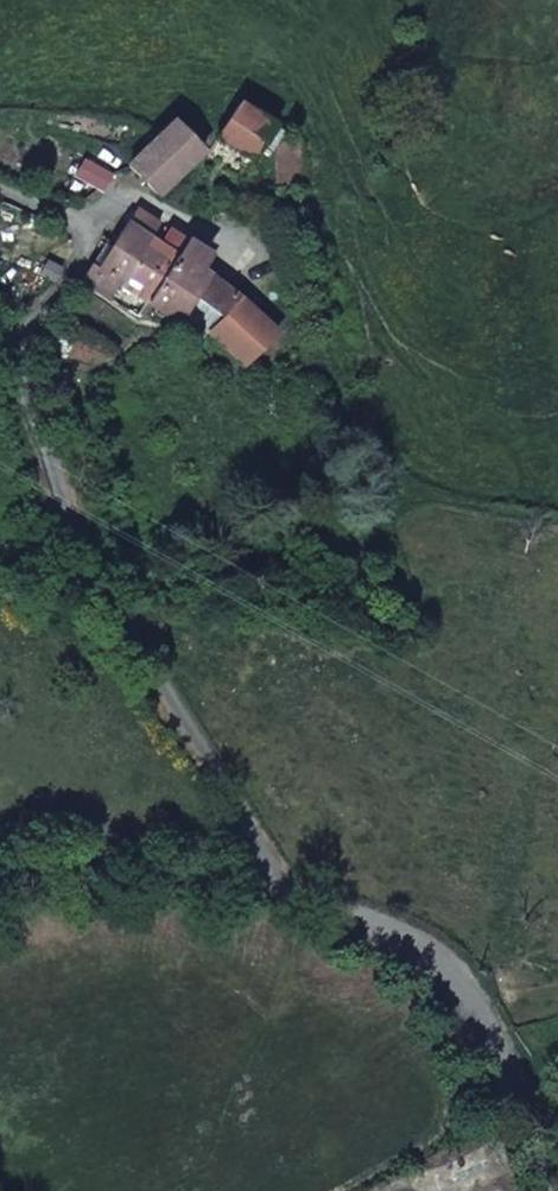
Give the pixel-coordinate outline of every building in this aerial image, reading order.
[(243,103),(219,136),(252,159),(257,152),(269,133),(274,125),(243,103)] [(176,120),(131,165),(159,195),(204,150),(176,120)] [(277,138),(269,133),(257,152),(278,154),(277,138)] [(298,139),(277,138),(278,154),(282,192),(304,189),(298,139)] [(84,156),(75,173),(104,189),(114,173),(84,156)] [(120,286),(162,225),(139,209),(101,266),(94,264),(83,282),(111,299),(120,286)] [(140,313),(148,302),(179,255),(166,245),(174,233),(162,225),(120,286),(138,298),(131,308),(140,313)] [(166,245),(179,255),(188,242),(174,233),(166,245)] [(179,255),(148,302),(180,321),(195,297),(222,318),(209,331),(245,365),(277,335),(237,295),(202,269),(210,256),(188,242),(179,255)] [(41,275),(55,282),(63,268),(48,261),(41,275)] [(277,544),(255,539),(252,552),(274,557),(277,544)]
